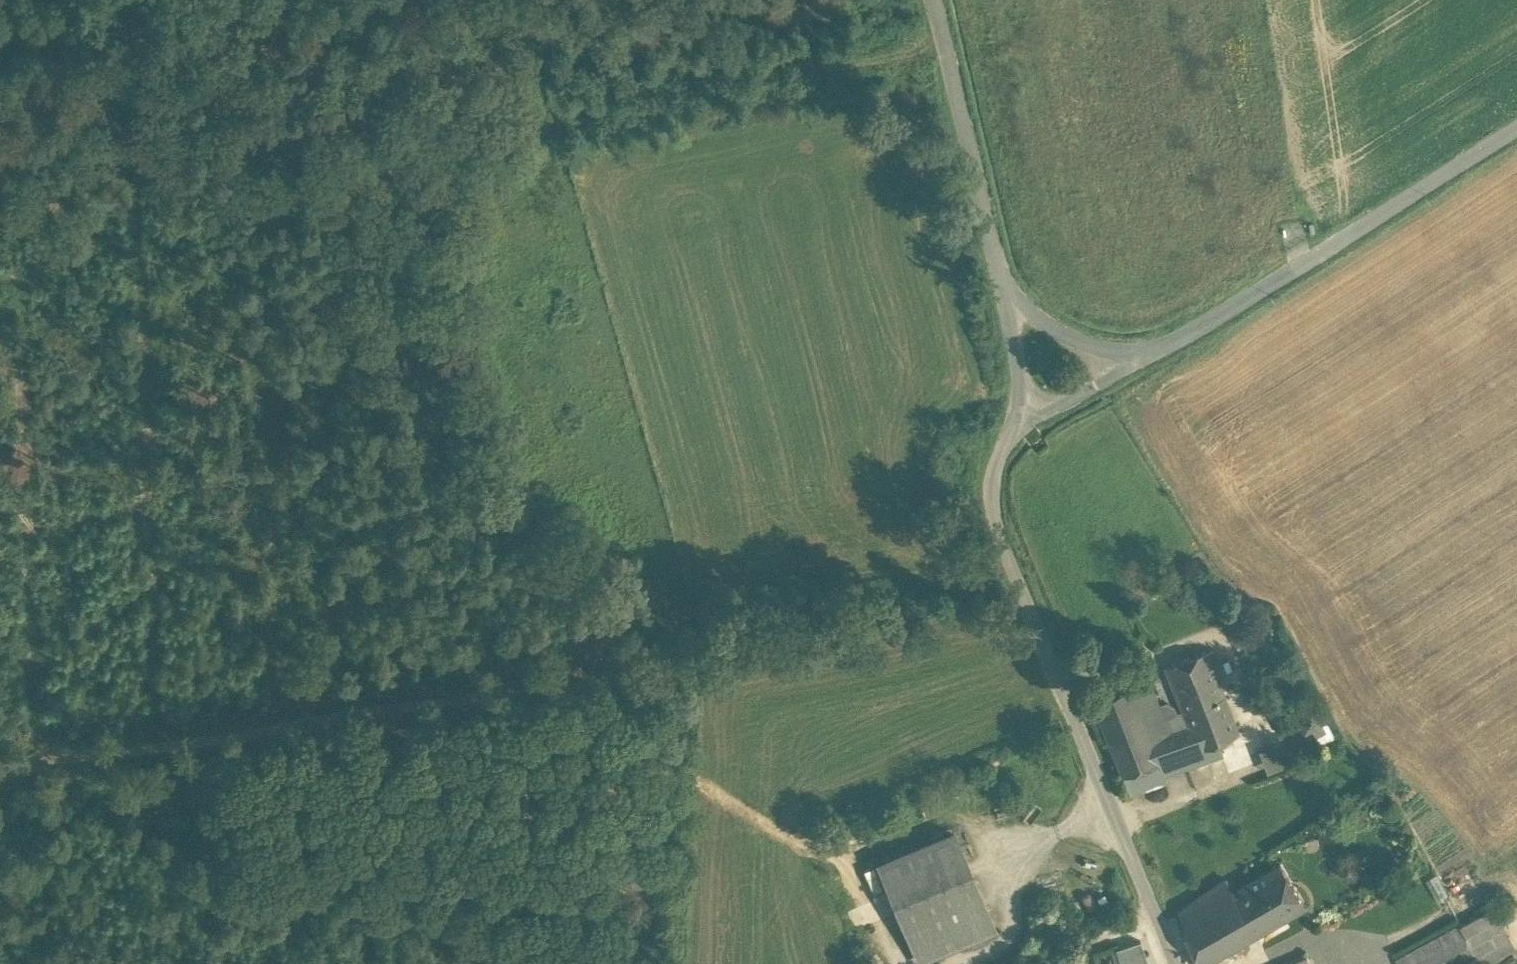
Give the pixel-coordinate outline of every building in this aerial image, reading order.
[(1156,672),(1099,693),(1134,786),(1229,751),(1223,734),(1245,726),(1215,646),(1171,662),(1187,705),(1170,711),(1156,672)] [(1282,738),(1258,747),(1267,769),(1290,760),(1282,738)] [(960,820),(879,853),(922,959),(1004,925),(960,820)] [(1174,902),(1208,963),(1210,963),(1316,905),(1288,855),(1241,881),(1234,868),(1174,902)] [(1398,951),(1405,963),(1440,963),(1477,944),(1462,917),(1398,951)] [(1123,942),(1129,963),(1146,963),(1156,961),(1148,934),(1123,942)] [(1262,963),(1320,963),(1312,943),(1262,963)]
